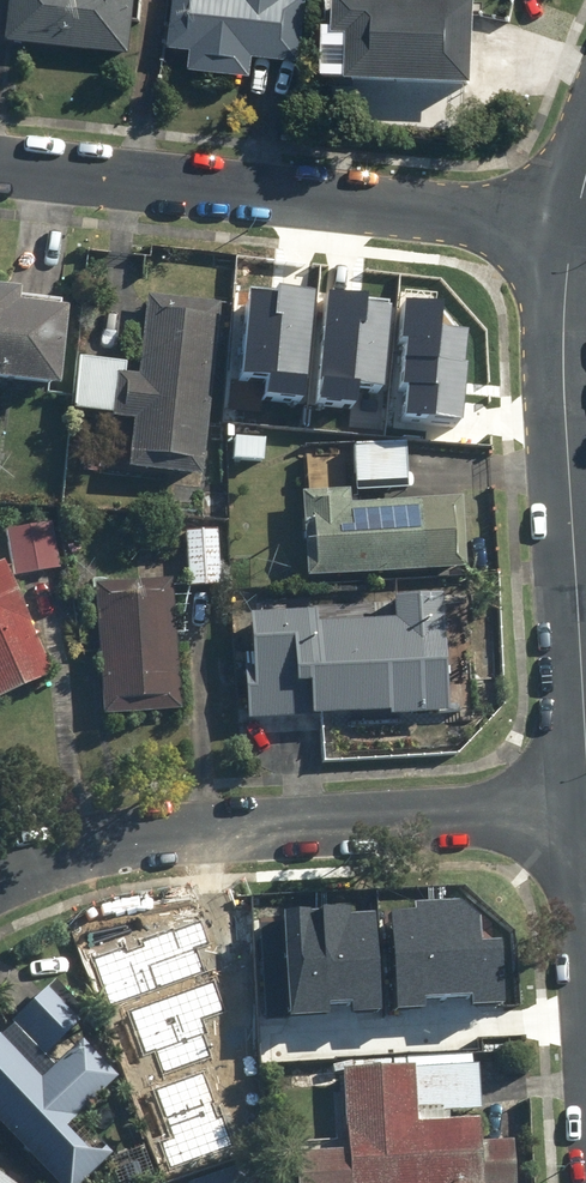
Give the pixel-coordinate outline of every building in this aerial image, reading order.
[(129,0),(5,0),(1,54),(124,63),(129,0)] [(162,60),(184,61),(183,82),(249,86),(250,68),(295,71),(300,0),(166,0),(162,60)] [(331,91),(464,96),(467,11),(354,7),(354,0),(330,0),(330,8),(321,7),(320,52),(333,52),(331,91)] [(0,284),(0,378),(70,384),(76,308),(26,304),(27,286),(0,284)] [(239,292),(233,377),(255,379),(253,399),(300,402),(308,297),(239,292)] [(209,475),(221,301),(145,296),(140,370),(128,369),(128,361),(90,358),(86,415),(136,418),(132,469),(209,475)] [(349,384),(369,386),(375,303),(308,297),(300,402),(347,405),(349,384)] [(397,307),(392,416),(457,419),(461,336),(438,335),(439,309),(397,307)] [(276,438),(231,436),(231,464),(275,465),(276,438)] [(419,443),(349,443),(349,491),(308,490),(306,578),(469,582),(470,500),(419,498),(419,443)] [(50,514),(9,523),(22,578),(63,568),(50,514)] [(228,529),(190,528),(188,592),(226,594),(228,529)] [(0,565),(0,697),(57,669),(4,563),(0,565)] [(179,577),(99,581),(106,720),(186,716),(179,577)] [(326,603),(257,603),(258,718),(460,716),(459,591),(401,592),(401,614),(326,614),(326,603)] [(392,1008),(502,1001),(498,937),(474,939),(471,900),(385,906),(392,1008)] [(284,1012),(376,1006),(369,906),(277,912),(284,1012)] [(95,959),(111,1002),(201,970),(192,946),(212,938),(205,919),(95,959)] [(0,1035),(0,1120),(60,1182),(86,1182),(117,1153),(82,1117),(124,1077),(89,1040),(61,1067),(48,1054),(84,1020),(52,985),(0,1035)] [(130,1011),(142,1052),(154,1049),(162,1074),(210,1060),(196,1014),(219,1007),(213,986),(130,1011)] [(295,1182),(528,1182),(527,1137),(491,1138),(488,1061),(478,1061),(478,1051),(372,1054),(372,1071),(347,1072),(349,1141),(294,1142),(295,1182)] [(163,1140),(172,1166),(232,1144),(205,1069),(150,1089),(168,1138),(163,1140)] [(0,1170),(0,1182),(18,1182),(0,1170)]
